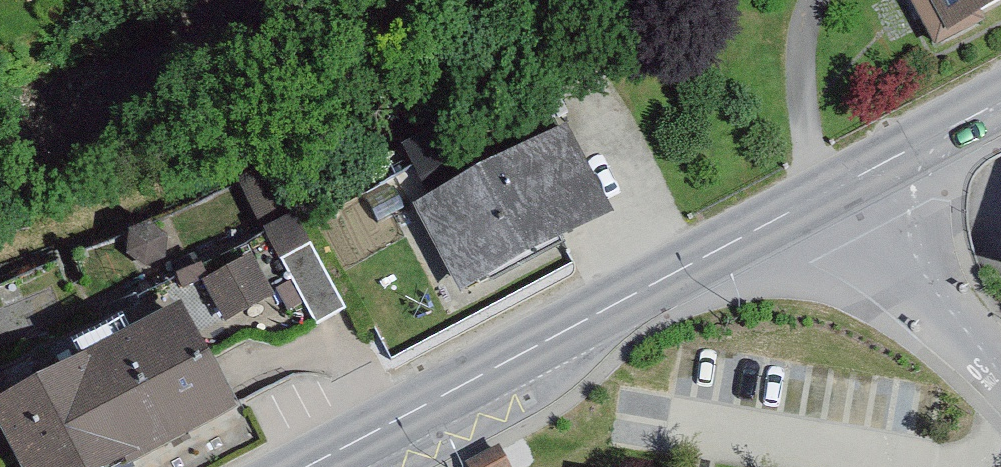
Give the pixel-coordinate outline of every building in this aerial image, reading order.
[(932,50),(1000,15),(1000,0),(906,0),(932,50)] [(608,220),(562,134),(474,182),(450,138),(408,160),(431,203),(413,212),(460,300),(608,220)] [(311,253),(282,269),(317,333),(347,317),(311,253)] [(272,303),(251,265),(205,291),(226,328),(272,303)] [(185,318),(0,417),(0,432),(19,466),(145,466),(239,417),(185,318)]
